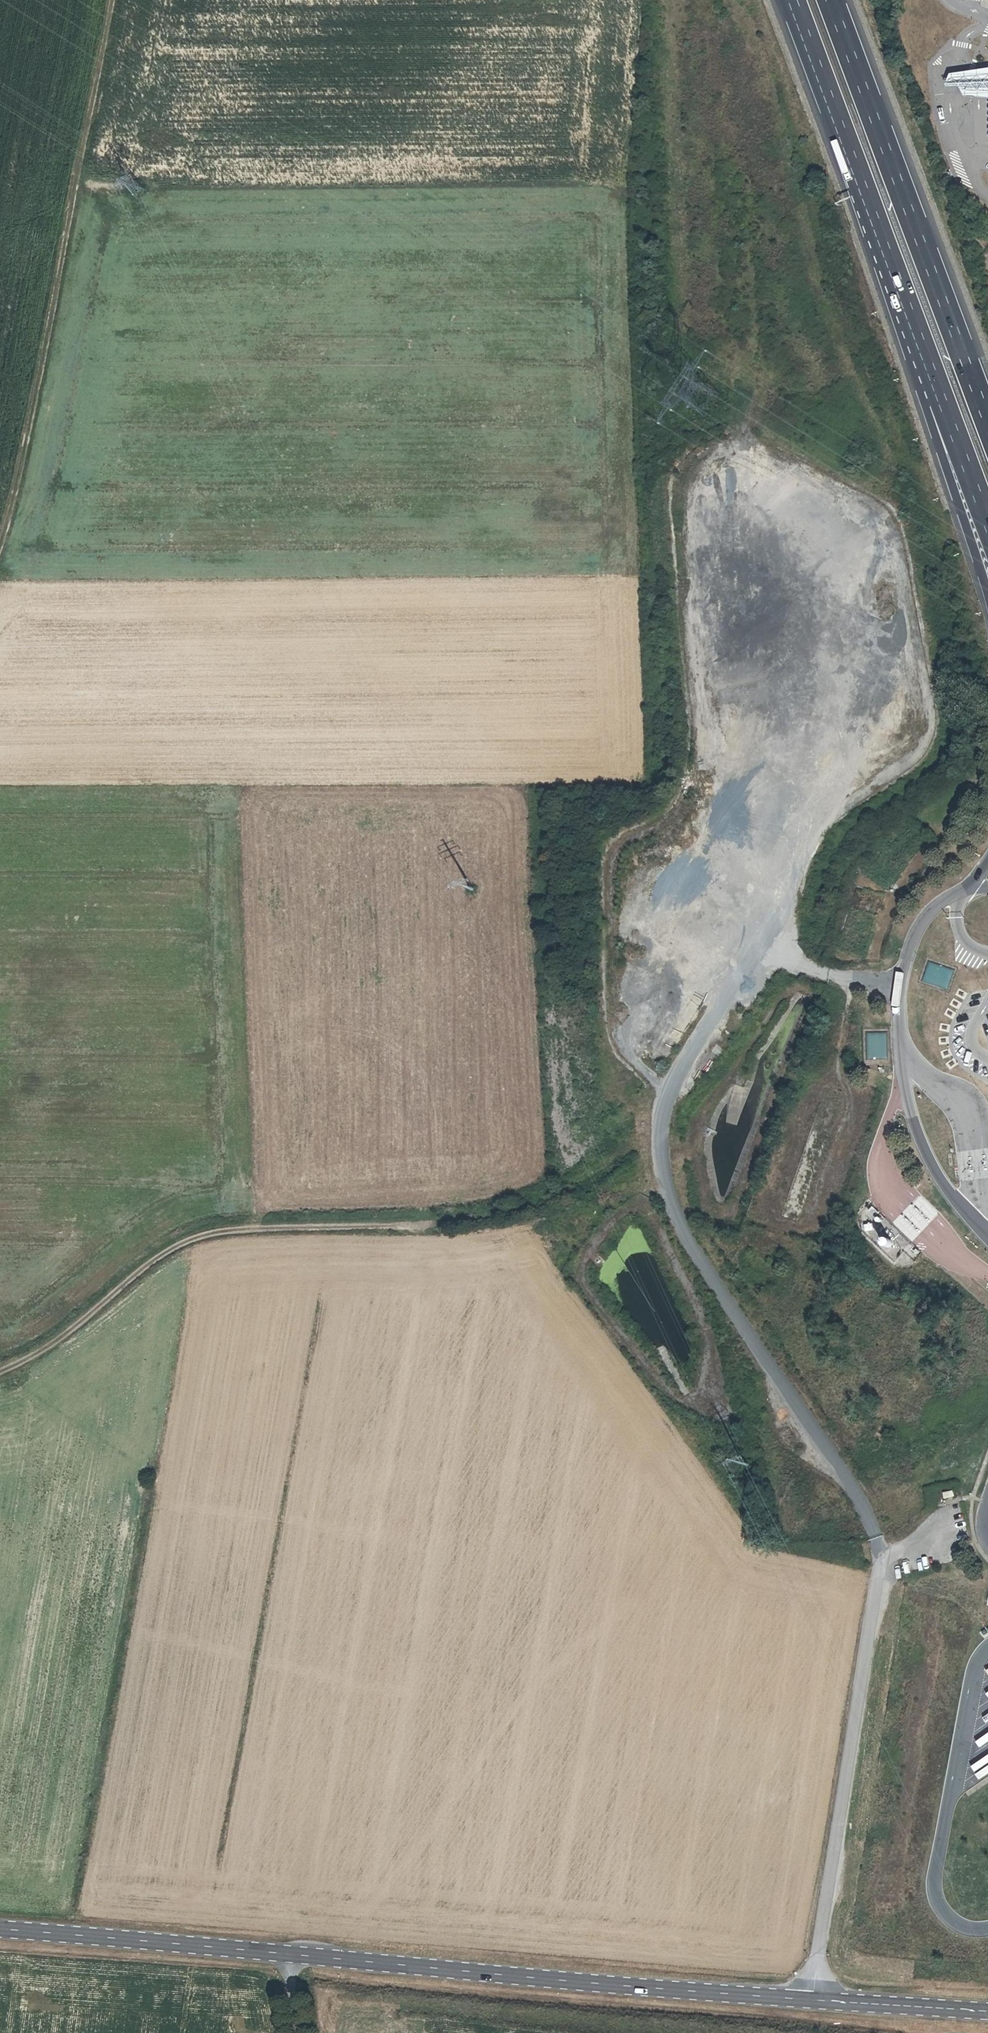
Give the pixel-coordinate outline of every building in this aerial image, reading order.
[(973,71),(954,74),(951,83),(961,83),(968,97),(979,98),(987,98),(987,69),(973,71)] [(867,1034),(868,1060),(888,1059),(887,1033),(867,1034)] [(885,1246),(890,1241),(881,1231),(876,1236),(885,1246)] [(944,1492),(946,1499),(956,1496),(954,1490),(944,1492)] [(976,1764),(979,1769),(987,1765),(987,1757),(976,1764)]
